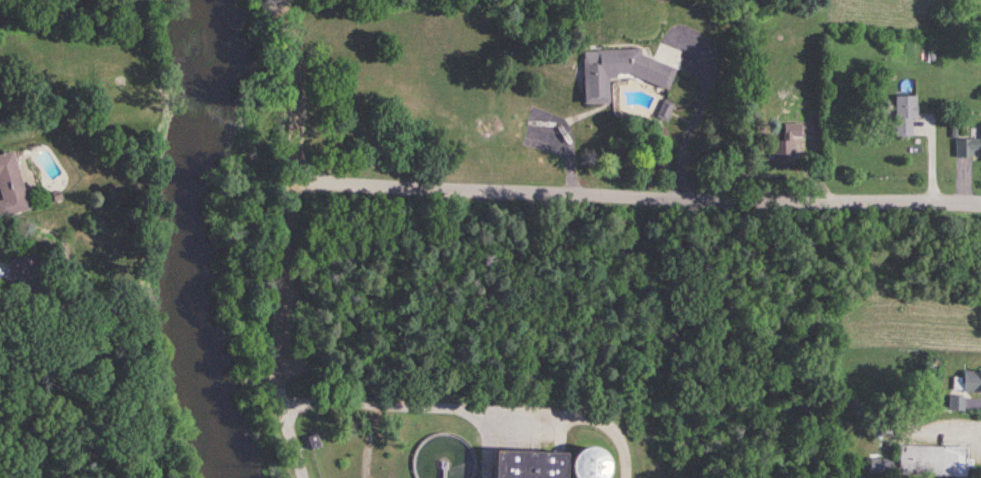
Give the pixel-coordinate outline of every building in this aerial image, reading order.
[(640,56),(640,50),(584,51),(582,56),(582,105),(607,104),(607,82),(609,77),(632,77),(669,90),(676,69),(640,56)] [(914,97),(895,97),(895,136),(914,136),(914,97)] [(772,139),(773,165),(792,165),(792,139),(772,139)] [(955,139),(955,158),(974,158),(974,152),(980,152),(980,139),(955,139)] [(0,154),(0,216),(0,218),(26,211),(10,151),(0,154)] [(12,280),(29,274),(22,255),(6,260),(12,280)] [(961,371),(961,393),(980,393),(980,371),(961,371)] [(949,411),(963,411),(963,397),(949,397),(949,411)] [(966,447),(898,445),(898,459),(870,459),(870,474),(965,476),(966,447)] [(604,477),(607,461),(596,449),(582,447),(572,456),(570,475),(573,477),(603,477),(604,477)] [(489,451),(488,477),(560,477),(561,453),(489,451)]
